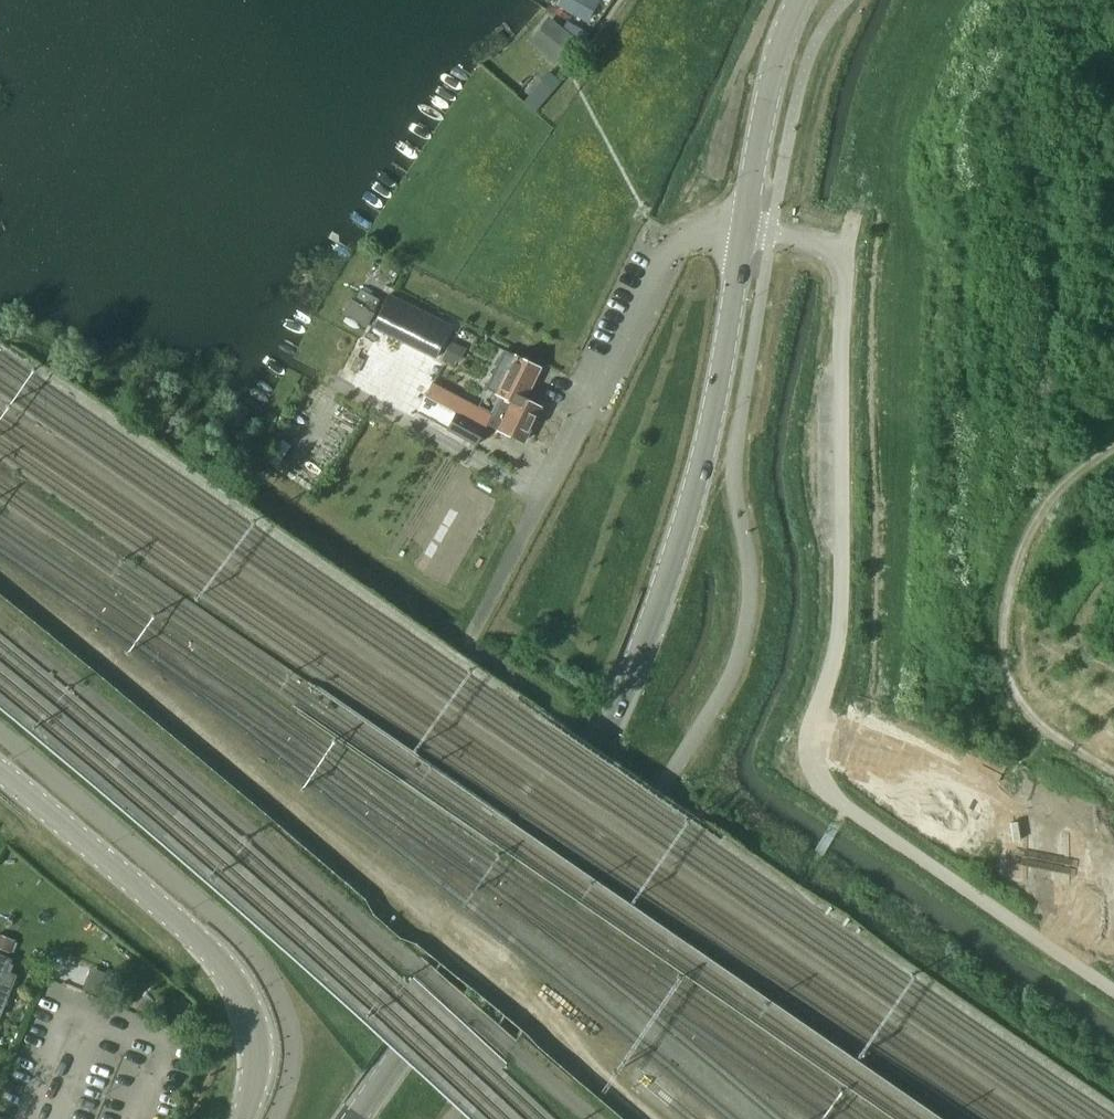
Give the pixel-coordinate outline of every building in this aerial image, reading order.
[(586,22),(598,0),(560,0),(557,5),(586,22)] [(550,22),(534,43),(550,55),(548,57),(558,65),(576,43),(550,22)] [(548,71),(540,80),(541,81),(553,90),(561,81),(548,71)] [(435,358),(442,344),(450,326),(389,295),(378,317),(373,328),(435,358)] [(375,313),(351,299),(342,313),(366,327),(375,313)] [(451,341),(443,355),(456,361),(459,362),(466,348),(451,341)] [(432,383),(425,397),(456,413),(448,429),(477,445),(487,424),(522,442),(540,406),(524,399),(539,367),(520,358),(521,357),(517,355),(517,356),(504,350),(485,388),(502,396),(492,415),(432,383)] [(10,952),(14,941),(0,935),(0,948),(10,952)] [(0,955),(0,1011),(14,975),(5,971),(10,959),(0,955)]
